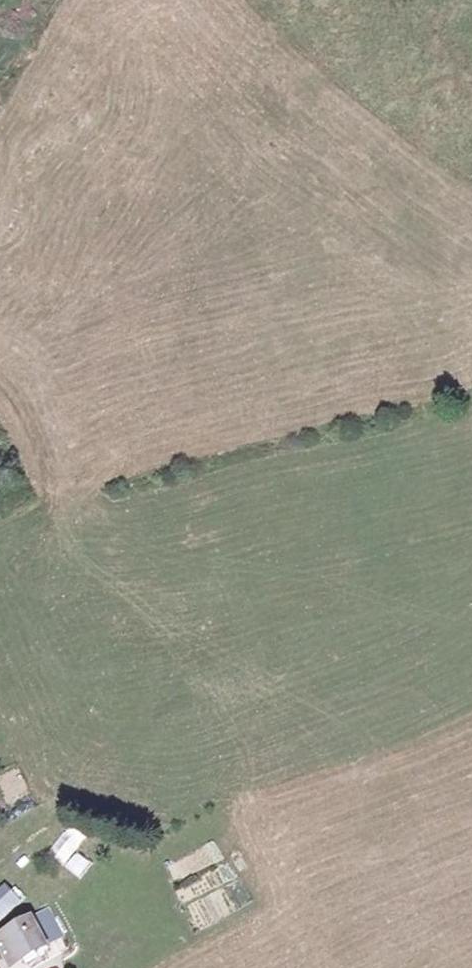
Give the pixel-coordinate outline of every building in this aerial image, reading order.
[(21,900),(3,882),(0,884),(0,920),(21,900)] [(199,902),(190,906),(199,928),(209,924),(199,902)] [(19,954),(43,943),(56,937),(45,909),(0,930),(0,951),(4,960),(19,954)] [(46,951),(43,943),(19,954),(23,962),(46,951)]
